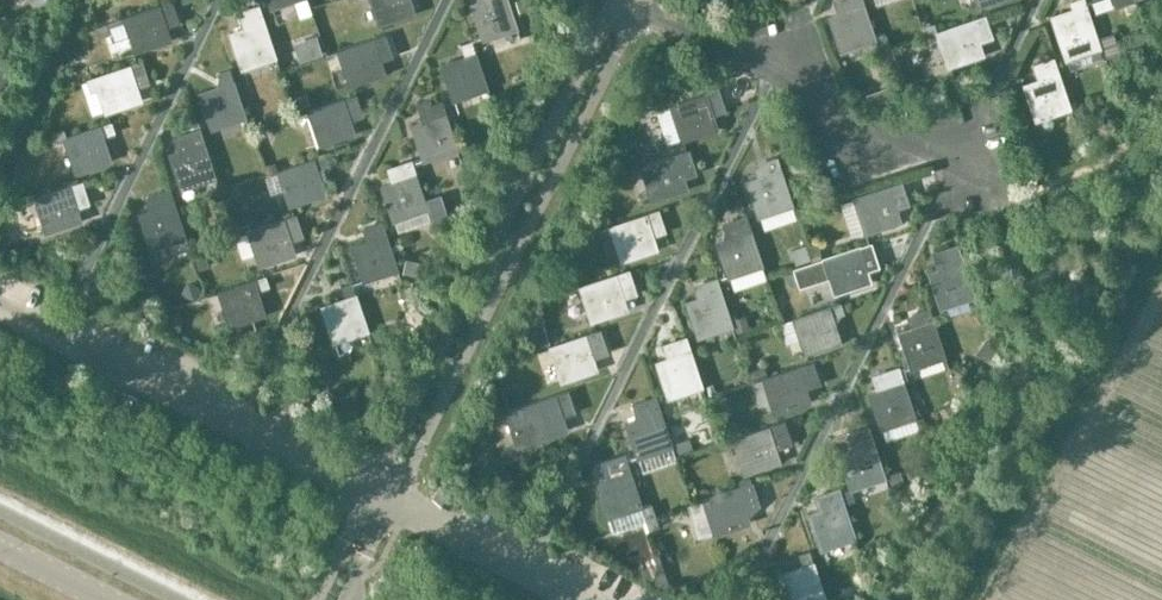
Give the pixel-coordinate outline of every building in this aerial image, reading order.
[(124,15),(96,25),(99,36),(110,33),(112,40),(130,34),(135,49),(169,38),(165,25),(172,23),(168,13),(174,11),(175,10),(172,0),(171,0),(124,15)] [(410,0),(374,0),(381,23),(414,12),(410,0)] [(472,4),(484,37),(517,25),(508,0),(482,0),(472,4)] [(832,17),(843,50),(877,38),(863,0),(840,0),(844,13),(832,17)] [(1054,16),(1056,23),(1067,57),(1100,46),(1101,46),(1098,36),(1086,0),(1078,0),(1074,1),(1076,8),(1054,16)] [(244,28),(233,32),(244,65),(276,55),(260,8),(259,5),(238,11),(244,28)] [(979,41),(992,36),(985,15),(938,30),(950,65),(983,54),(979,41)] [(1101,46),(1100,46),(1103,57),(1119,52),(1113,31),(1098,36),(1101,46)] [(385,72),(378,50),(390,46),(386,34),(341,49),(352,83),(385,72)] [(464,56),(442,63),(454,98),(487,86),(471,40),(460,44),(464,56)] [(1042,79),(1027,84),(1038,118),(1072,106),(1056,58),(1037,65),(1042,79)] [(140,98),(133,75),(144,71),(141,61),(95,76),(105,110),(140,98)] [(224,85),(201,93),(212,126),(246,115),(231,68),(219,72),(224,85)] [(717,126),(710,104),(723,99),(720,89),(673,105),(683,137),(717,126)] [(354,132),(347,110),(360,105),(357,95),(310,110),(321,143),(354,132)] [(425,121),(413,125),(425,159),(458,147),(442,101),(433,104),(431,99),(419,103),(425,121)] [(110,158),(102,136),(116,131),(112,120),(64,136),(75,170),(110,158)] [(180,149),(170,153),(182,187),(216,176),(200,129),(189,132),(176,137),(180,149)] [(687,187),(679,164),(693,159),(689,149),(642,164),(653,198),(687,187)] [(325,192),(318,170),(330,165),(326,154),(279,170),(291,204),(325,192)] [(772,174),(750,181),(761,214),(794,204),(779,156),(767,160),(772,174)] [(391,183),(383,185),(398,230),(432,219),(428,208),(423,192),(412,161),(387,170),(391,183)] [(79,219),(72,197),(85,192),(82,181),(34,196),(45,230),(79,219)] [(903,182),(857,197),(868,231),(901,220),(897,207),(910,203),(906,193),(903,182)] [(152,210),(142,213),(153,246),(185,235),(170,189),(160,192),(147,197),(152,210)] [(443,195),(430,199),(437,221),(450,217),(443,195)] [(657,246),(649,224),(663,220),(659,209),(613,225),(623,257),(657,246)] [(295,253),(288,230),(301,226),(297,215),(250,231),(261,264),(295,253)] [(719,243),(729,275),(763,264),(748,215),(726,222),(731,239),(719,243)] [(364,227),(369,241),(353,246),(364,279),(398,268),(382,221),(364,227)] [(874,241),(796,266),(802,282),(831,273),(837,290),(871,279),(868,267),(881,263),(874,241)] [(941,270),(931,273),(942,306),(975,295),(959,249),(958,244),(935,251),(941,270)] [(630,268),(582,284),(593,318),(627,307),(623,296),(638,291),(630,268)] [(265,313),(257,290),(270,286),(267,275),(220,291),(231,324),(265,313)] [(700,298),(689,302),(700,335),(733,325),(718,278),(706,281),(709,289),(698,292),(700,298)] [(345,299),(323,306),(334,339),(368,328),(352,282),(341,286),(345,299)] [(840,338),(833,317),(846,313),(842,301),(795,317),(806,350),(840,338)] [(923,326),(901,333),(912,366),(945,356),(929,308),(919,312),(923,326)] [(598,329),(551,344),(563,378),(596,367),(592,354),(606,350),(602,338),(601,338),(598,329)] [(669,357),(659,360),(671,395),(703,385),(687,338),(677,341),(665,345),(669,357)] [(810,399),(803,377),(815,373),(812,362),(765,377),(776,410),(810,399)] [(883,390),(871,393),(882,426),(915,416),(900,369),(899,368),(878,375),(883,390)] [(566,427),(558,405),(572,401),(568,389),(509,409),(520,442),(566,427)] [(640,418),(628,422),(639,455),(673,444),(658,397),(647,400),(647,398),(635,402),(640,418)] [(740,436),(735,437),(746,470),(780,459),(776,447),(790,443),(787,433),(790,432),(786,421),(740,436)] [(855,449),(841,453),(852,487),(885,476),(872,436),(869,426),(850,432),(855,449)] [(614,475),(597,480),(609,514),(642,503),(627,458),(626,456),(609,462),(614,475)] [(705,497),(700,499),(711,532),(716,530),(725,527),(749,519),(745,508),(759,503),(756,493),(752,482),(751,482),(749,476),(738,480),(740,486),(705,497)] [(811,513),(816,527),(822,547),(855,536),(840,489),(829,493),(833,506),(811,513)] [(781,574),(790,599),(814,599),(825,596),(810,550),(800,553),(804,566),(781,574)]
